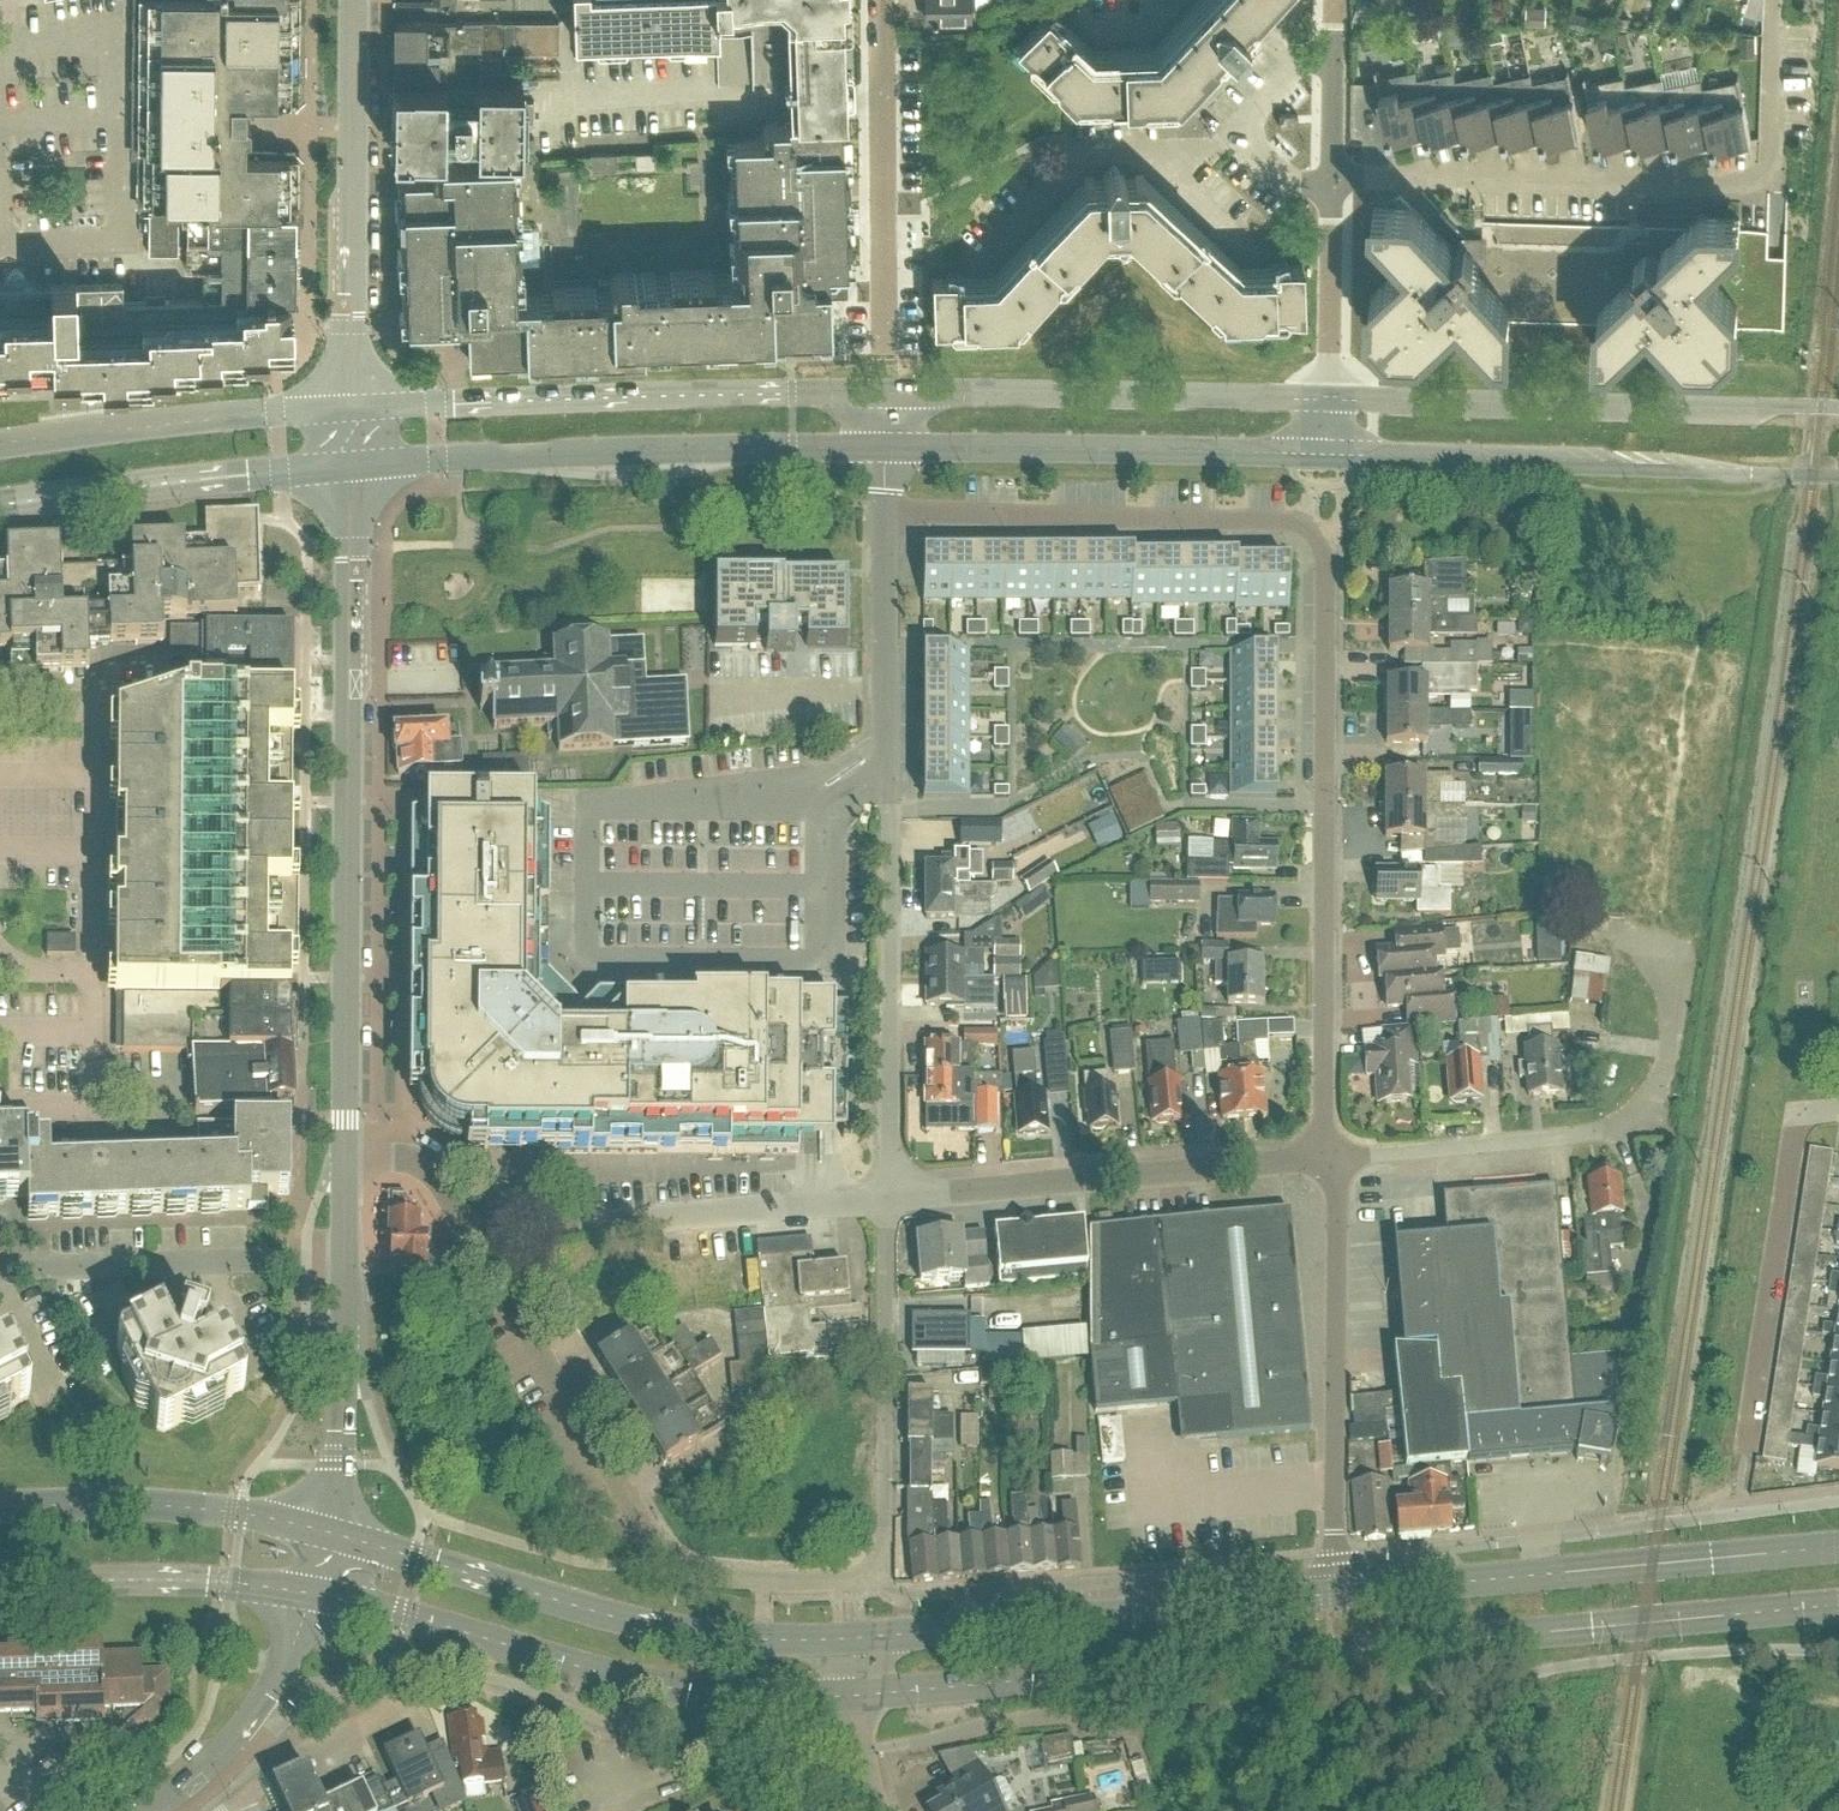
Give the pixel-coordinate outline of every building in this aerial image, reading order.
[(178,209),(296,209),(296,175),(293,175),(293,165),(286,158),(275,158),(275,154),(245,154),(245,144),(245,133),(250,131),(250,120),(246,117),(246,98),(274,98),(274,97),(297,97),(298,0),(140,0),(140,20),(141,20),(140,76),(139,93),(144,93),(144,114),(150,120),(150,136),(160,147),(164,147),(164,158),(164,196),(152,196),(152,208),(150,208),(178,209)] [(573,33),(573,38),(717,32),(716,0),(572,0),(573,33)] [(795,116),(795,120),(845,119),(845,114),(844,85),(841,0),(786,0),(792,5),(794,83),(794,87),(795,116)] [(969,17),(969,0),(926,0),(926,17),(969,17)] [(1047,11),(1016,45),(1072,98),(1112,96),(1176,94),(1227,39),(1230,42),(1246,41),(1245,25),(1243,23),(1255,10),(1264,0),(1201,0),(1194,8),(1194,9),(1156,49),(1089,52),(1063,28),(1064,27),(1058,22),(1047,11)] [(558,49),(558,20),(462,20),(462,22),(393,21),(393,76),(468,76),(469,66),(479,66),(479,76),(514,76),(514,57),(479,56),(480,43),(502,43),(502,49),(558,49)] [(1417,79),(1417,78),(1415,68),(1414,69),(1414,70),(1379,77),(1377,67),(1375,67),(1389,135),(1411,130),(1412,137),(1425,135),(1425,136),(1428,136),(1417,79)] [(1455,80),(1456,80),(1454,69),(1452,70),(1453,71),(1417,78),(1417,79),(1428,136),(1449,131),(1451,139),(1464,136),(1464,137),(1467,137),(1455,80)] [(1532,82),(1543,139),(1565,135),(1566,142),(1579,139),(1579,141),(1583,140),(1568,69),(1567,70),(1568,75),(1533,82),(1532,82)] [(1494,81),(1492,71),(1491,71),(1491,72),(1456,80),(1455,80),(1467,137),(1488,132),(1489,140),(1502,137),(1502,139),(1505,138),(1494,81)] [(1532,82),(1533,82),(1531,72),(1529,72),(1529,74),(1494,81),(1505,138),(1526,134),(1528,141),(1540,138),(1541,140),(1543,139),(1532,82)] [(1625,85),(1626,85),(1624,74),(1622,75),(1623,76),(1587,84),(1585,74),(1584,74),(1597,141),(1619,136),(1621,144),(1634,141),(1634,143),(1637,142),(1625,85)] [(1702,87),(1714,144),(1735,140),(1736,147),(1749,145),(1749,146),(1753,145),(1738,75),(1737,75),(1738,80),(1703,87),(1702,87)] [(1664,86),(1662,76),(1661,76),(1661,78),(1626,85),(1625,85),(1637,142),(1658,138),(1659,145),(1672,142),(1672,144),(1675,143),(1664,86)] [(1702,87),(1703,87),(1701,77),(1699,77),(1700,79),(1664,86),(1675,143),(1696,139),(1698,146),(1711,143),(1711,145),(1714,144),(1702,87)] [(534,120),(534,98),(523,98),(523,81),(393,81),(393,151),(522,151),(523,120),(534,120)] [(1297,116),(1297,112),(1278,113),(1279,126),(1297,125),(1297,122),(1297,116)] [(845,119),(795,120),(767,121),(763,127),(763,136),(742,136),(734,136),(734,148),(730,148),(731,185),(736,185),(736,206),(732,206),(733,243),(738,243),(739,272),(714,273),(714,268),(671,270),(671,274),(657,274),(656,270),(615,272),(611,277),(611,285),(553,287),(553,291),(516,292),(515,263),(519,263),(518,226),(514,226),(513,206),(517,205),(516,169),(512,169),(512,157),(511,157),(438,159),(432,165),(433,174),(445,321),(446,327),(451,332),(467,332),(467,357),(468,357),(497,356),(497,361),(516,361),(516,358),(538,358),(537,354),(573,353),(573,356),(595,356),(595,352),(613,352),(643,350),(643,349),(643,341),(667,341),(667,337),(703,335),(703,339),(725,338),(724,335),(760,334),(760,337),(782,336),(782,339),(800,338),(800,332),(817,331),(817,335),(829,335),(828,293),(845,292),(844,278),(839,278),(839,266),(854,265),(855,265),(854,253),(850,253),(849,217),(853,217),(852,195),(848,196),(847,160),(851,160),(850,138),(846,138),(845,119)] [(655,168),(654,150),(636,151),(636,168),(655,168)] [(592,170),(618,169),(617,151),(591,152),(592,170)] [(1270,264),(1270,266),(1242,267),(1144,175),(1144,174),(1133,174),(1134,175),(1124,175),(1124,174),(1113,164),(1102,175),(1102,176),(1093,177),(1093,175),(1083,176),(1083,177),(992,274),(963,276),(963,275),(962,275),(943,275),(931,276),(933,327),(949,327),(953,323),(974,322),(977,326),(1016,325),(1015,319),(1024,310),(1027,312),(1057,279),(1057,274),(1071,259),(1076,259),(1102,232),(1101,232),(1105,227),(1123,227),(1125,227),(1156,256),(1161,256),(1176,270),(1176,275),(1209,306),(1211,303),(1221,312),(1221,318),(1259,316),(1263,312),(1284,312),(1287,315),(1303,315),(1302,273),(1302,263),(1272,264),(1270,264)] [(445,321),(433,174),(398,175),(399,194),(396,194),(396,217),(400,217),(401,251),(397,252),(398,275),(401,275),(403,309),(399,309),(400,322),(445,321)] [(1629,226),(1484,221),(1482,221),(1475,221),(1475,231),(1472,233),(1467,237),(1463,241),(1461,239),(1452,248),(1414,207),(1413,207),(1410,207),(1374,206),(1374,218),(1411,258),(1371,295),(1370,334),(1380,335),(1380,345),(1420,346),(1459,309),(1496,349),(1509,349),(1509,321),(1598,324),(1597,352),(1609,352),(1638,325),(1659,326),(1686,355),(1726,356),(1726,346),(1736,346),(1737,329),(1784,330),(1786,257),(1784,257),(1768,256),(1769,230),(1767,230),(1740,229),(1740,217),(1739,217),(1700,216),(1688,228),(1679,228),(1678,227),(1644,226),(1630,226),(1629,226)] [(178,223),(178,220),(178,209),(149,208),(149,223),(178,223)] [(296,238),(296,209),(178,209),(178,220),(187,220),(187,238),(222,239),(222,237),(296,238)] [(178,237),(178,223),(149,223),(149,237),(178,237)] [(178,252),(178,237),(149,237),(149,251),(178,252)] [(295,266),(296,238),(222,237),(222,239),(187,238),(187,265),(203,265),(203,266),(294,267),(294,266),(295,266)] [(53,386),(153,383),(152,371),(247,368),(247,357),(295,355),(293,311),(288,311),(287,295),(202,295),(202,296),(124,299),(123,280),(15,284),(15,267),(25,267),(25,265),(13,266),(14,284),(0,284),(0,376),(8,376),(8,364),(53,363),(53,386)] [(294,295),(294,267),(203,266),(202,295),(287,295),(294,295)] [(258,526),(232,527),(233,560),(259,560),(258,529),(258,526)] [(218,541),(207,542),(208,561),(222,561),(233,560),(232,527),(217,527),(218,541)] [(60,572),(59,572),(60,602),(85,602),(86,622),(86,647),(88,647),(100,647),(136,646),(163,645),(162,621),(186,620),(186,619),(209,618),(208,561),(207,542),(196,542),(146,544),(133,558),(133,570),(71,572),(60,572)] [(86,647),(85,622),(61,623),(60,602),(59,572),(60,572),(59,547),(8,549),(8,573),(0,574),(0,650),(11,650),(12,675),(89,672),(88,647),(86,647)] [(925,605),(950,605),(950,600),(950,557),(923,557),(923,606),(925,606),(925,605)] [(950,557),(950,600),(950,605),(976,605),(976,600),(976,557),(950,557)] [(976,557),(976,600),(976,605),(1002,605),(1002,600),(1002,557),(976,557)] [(1002,605),(1028,605),(1028,600),(1028,557),(1002,557),(1002,600),(1002,605)] [(1028,557),(1028,600),(1028,605),(1054,605),(1054,600),(1054,557),(1028,557)] [(1080,605),(1080,600),(1080,557),(1054,557),(1054,600),(1054,605),(1080,605)] [(1106,605),(1106,600),(1106,557),(1080,557),(1080,600),(1080,605),(1106,605)] [(1106,605),(1131,605),(1131,600),(1132,600),(1132,561),(1133,561),(1133,557),(1106,557),(1106,600),(1106,605)] [(233,560),(222,561),(223,594),(236,594),(236,593),(260,592),(260,568),(259,560),(233,560)] [(222,561),(208,561),(209,618),(237,617),(236,594),(223,594),(222,561)] [(1131,600),(1131,605),(1131,610),(1132,610),(1158,610),(1158,604),(1158,561),(1133,561),(1132,561),(1132,600),(1131,600)] [(1158,610),(1184,610),(1184,604),(1184,561),(1158,561),(1158,604),(1158,610)] [(1184,604),(1184,610),(1210,609),(1210,604),(1210,561),(1184,561),(1184,604)] [(1210,609),(1234,609),(1234,604),(1235,604),(1235,566),(1237,566),(1237,561),(1210,561),(1210,604),(1210,609)] [(1426,591),(1389,591),(1389,623),(1428,623),(1442,624),(1442,604),(1466,605),(1467,563),(1426,567),(1426,591)] [(1235,604),(1234,604),(1234,609),(1234,614),(1236,614),(1261,614),(1261,608),(1261,566),(1237,566),(1235,566),(1235,604)] [(1261,608),(1261,614),(1287,614),(1288,614),(1289,566),(1261,566),(1261,608)] [(827,581),(795,581),(783,581),(715,581),(715,648),(755,648),(755,644),(766,644),(766,654),(782,654),(795,654),(795,630),(806,630),(806,648),(846,648),(847,618),(847,589),(847,581),(827,581)] [(1481,624),(1442,624),(1428,623),(1389,623),(1389,654),(1422,654),(1421,669),(1474,669),(1489,669),(1489,646),(1474,646),(1474,649),(1448,649),(1448,656),(1431,656),(1431,652),(1428,652),(1428,640),(1481,641),(1481,624)] [(923,640),(933,640),(933,626),(923,626),(923,640)] [(976,640),(976,626),(967,626),(967,640),(976,640)] [(976,626),(976,640),(986,640),(986,626),(976,626)] [(1028,640),(1028,626),(1019,626),(1019,640),(1028,640)] [(1038,626),(1028,626),(1028,640),(1038,640),(1038,626)] [(1070,640),(1080,640),(1080,626),(1070,626),(1070,640)] [(1090,626),(1080,626),(1080,640),(1090,640),(1090,626)] [(1132,640),(1132,626),(1122,626),(1122,640),(1132,640)] [(1132,626),(1132,640),(1141,640),(1141,626),(1132,626)] [(1174,640),(1184,640),(1184,626),(1174,626),(1174,640)] [(1184,626),(1184,640),(1193,640),(1193,626),(1184,626)] [(1235,631),(1236,631),(1236,626),(1226,626),(1226,640),(1235,640),(1235,631)] [(204,679),(270,680),(270,696),(294,697),(294,629),(204,628),(204,629),(172,629),(172,661),(204,661),(204,679)] [(1235,631),(1235,640),(1250,640),(1250,631),(1236,631),(1235,631)] [(1274,640),(1289,640),(1289,631),(1288,631),(1274,631),(1274,640)] [(645,687),(643,643),(553,648),(553,661),(543,662),(544,674),(490,676),(491,697),(479,697),(480,712),(492,712),(493,733),(548,730),(549,742),(558,741),(559,754),(689,747),(687,722),(686,685),(645,687)] [(964,684),(970,684),(970,655),(970,654),(923,654),(923,684),(964,684)] [(1229,655),(1229,684),(1235,684),(1276,684),(1276,654),(1229,654),(1229,655)] [(1421,683),(1387,683),(1387,714),(1426,714),(1426,700),(1450,700),(1469,700),(1469,693),(1474,693),(1474,669),(1421,669),(1421,683)] [(994,674),(994,684),(1008,684),(1008,674),(994,674)] [(1191,684),(1205,684),(1205,674),(1191,674),(1191,684)] [(923,684),(923,713),(970,713),(970,684),(964,684),(923,684)] [(1008,684),(994,684),(994,693),(1008,693),(1008,684)] [(1205,684),(1191,684),(1191,693),(1205,693),(1205,684)] [(1229,684),(1229,712),(1235,712),(1276,712),(1276,684),(1235,684),(1229,684)] [(1531,714),(1531,695),(1511,695),(1510,714),(1531,714)] [(290,698),(187,697),(187,700),(117,723),(115,997),(123,997),(290,998),(292,698),(290,698)] [(1469,715),(1469,700),(1450,700),(1450,715),(1469,715)] [(1235,712),(1229,712),(1229,741),(1235,741),(1276,741),(1276,712),(1235,712)] [(970,741),(970,713),(923,713),(923,741),(964,742),(970,741)] [(1450,715),(1426,714),(1387,714),(1387,746),(1426,747),(1426,732),(1440,732),(1440,726),(1455,726),(1455,732),(1469,732),(1469,716),(1469,715),(1450,715)] [(1531,742),(1531,717),(1511,717),(1511,742),(1531,742)] [(447,732),(447,731),(394,734),(395,739),(393,741),(393,743),(393,747),(394,751),(395,752),(396,758),(398,758),(399,777),(439,775),(439,780),(461,779),(458,731),(447,732)] [(994,741),(1008,741),(1008,732),(994,732),(994,741)] [(1191,741),(1205,741),(1205,732),(1191,732),(1191,741)] [(970,770),(970,741),(964,742),(923,741),(923,770),(964,770),(970,770)] [(1008,751),(1008,741),(994,741),(994,751),(1008,751)] [(1205,741),(1191,741),(1191,751),(1205,751),(1205,741)] [(1229,741),(1229,770),(1235,770),(1276,770),(1276,741),(1235,741),(1229,741)] [(505,788),(529,787),(527,757),(482,760),(484,788),(505,788)] [(1478,778),(1533,777),(1533,762),(1478,762),(1478,778)] [(970,770),(964,770),(923,770),(923,800),(970,800),(970,799),(970,770)] [(1276,770),(1235,770),(1229,770),(1229,799),(1229,800),(1276,800),(1276,770)] [(1449,778),(1386,778),(1385,809),(1466,809),(1466,790),(1449,790),(1449,778)] [(994,791),(994,800),(1009,800),(1008,790),(994,791)] [(1191,790),(1191,800),(1205,800),(1205,790),(1191,790)] [(534,815),(534,800),(427,799),(427,814),(411,819),(409,1094),(418,1094),(451,1127),(468,1145),(468,1154),(798,1157),(798,1144),(831,1144),(831,1087),(822,1087),(822,1049),(831,1049),(832,1001),(598,999),(580,1018),(539,976),(540,907),(549,907),(550,820),(534,815)] [(1406,857),(1424,855),(1466,851),(1466,809),(1385,809),(1385,840),(1406,840),(1406,857)] [(961,825),(961,847),(999,848),(999,825),(961,825)] [(1210,864),(1187,864),(1187,884),(1198,884),(1228,885),(1228,865),(1230,865),(1233,865),(1233,873),(1250,873),(1250,871),(1275,871),(1276,848),(1256,848),(1256,831),(1252,826),(1239,826),(1234,831),(1234,847),(1210,846),(1210,864)] [(1466,851),(1424,855),(1424,869),(1481,868),(1481,850),(1466,851)] [(941,870),(925,870),(926,889),(968,888),(968,879),(980,879),(980,858),(954,858),(954,862),(941,862),(941,870)] [(1046,866),(1020,883),(1029,897),(1059,878),(1049,864),(1046,866)] [(1012,884),(1012,866),(993,866),(992,884),(1012,884)] [(1419,873),(1377,873),(1377,887),(1375,890),(1375,898),(1377,900),(1377,905),(1417,904),(1417,916),(1449,916),(1449,892),(1438,892),(1438,873),(1419,873)] [(1198,884),(1187,884),(1150,884),(1150,886),(1131,886),(1131,905),(1149,905),(1149,906),(1198,905),(1198,884)] [(970,888),(968,888),(926,889),(926,921),(958,921),(958,903),(989,903),(999,896),(999,888),(970,888)] [(1036,911),(1054,899),(1048,889),(1016,911),(1021,918),(1034,909),(1036,911)] [(1274,928),(1275,899),(1237,898),(1237,903),(1217,903),(1217,940),(1256,940),(1256,928),(1274,928)] [(1538,936),(1560,936),(1560,921),(1538,922),(1538,936)] [(1020,981),(1020,962),(1021,944),(1000,943),(1000,922),(976,934),(976,943),(993,943),(993,960),(993,980),(1020,981)] [(1434,977),(1434,976),(1432,959),(1443,958),(1443,956),(1460,954),(1458,931),(1394,937),(1395,952),(1376,954),(1379,983),(1384,982),(1384,981),(1434,977)] [(76,957),(76,938),(47,938),(47,957),(76,957)] [(1262,1007),(1262,965),(1229,965),(1229,948),(1201,947),(1201,964),(1214,964),(1214,988),(1228,988),(1228,1006),(1262,1007)] [(946,956),(926,956),(926,982),(964,982),(983,982),(983,954),(962,954),(962,953),(946,953),(946,956)] [(1604,979),(1606,979),(1608,964),(1607,964),(1574,960),(1572,975),(1572,977),(1569,1003),(1600,1006),(1604,979)] [(1140,966),(1140,985),(1181,984),(1180,964),(1140,966)] [(1384,981),(1384,982),(1387,1010),(1406,1008),(1408,1023),(1455,1019),(1452,994),(1441,995),(1439,975),(1434,976),(1434,977),(1384,981)] [(1036,990),(1047,990),(1047,980),(1035,981),(1036,990)] [(964,982),(926,982),(926,1008),(946,1008),(946,1011),(964,1011),(964,1010),(983,1010),(983,993),(964,993),(964,982)] [(245,1022),(291,1022),(291,998),(290,998),(123,997),(123,1021),(245,1022)] [(1561,1022),(1560,1007),(1494,1012),(1495,1029),(1518,1028),(1518,1025),(1561,1022)] [(291,1055),(291,1022),(245,1022),(123,1021),(122,1053),(192,1055),(266,1056),(291,1055)] [(1199,1023),(1178,1025),(1180,1057),(1201,1055),(1199,1023)] [(1219,1079),(1223,1122),(1244,1120),(1237,1048),(1225,1049),(1222,1025),(1202,1026),(1204,1048),(1203,1048),(1205,1069),(1221,1067),(1222,1078),(1219,1079)] [(1266,1025),(1235,1026),(1237,1048),(1244,1120),(1265,1118),(1261,1075),(1257,1075),(1256,1063),(1254,1047),(1268,1045),(1266,1025)] [(1458,1028),(1458,1038),(1460,1063),(1447,1064),(1450,1103),(1453,1103),(1457,1106),(1465,1105),(1467,1102),(1481,1101),(1478,1064),(1494,1063),(1491,1025),(1458,1028)] [(1417,1066),(1414,1030),(1382,1033),(1383,1050),(1368,1052),(1364,1056),(1366,1078),(1376,1077),(1379,1106),(1407,1103),(1404,1067),(1417,1066)] [(1553,1049),(1552,1030),(1527,1032),(1529,1051),(1525,1051),(1526,1066),(1518,1067),(1519,1080),(1527,1079),(1528,1098),(1560,1095),(1557,1049),(1553,1049)] [(955,1047),(926,1047),(926,1078),(958,1079),(958,1062),(972,1062),(972,1049),(996,1049),(996,1034),(960,1034),(960,1045),(955,1045),(955,1047)] [(1134,1074),(1131,1034),(1111,1036),(1114,1075),(1134,1074)] [(1046,1075),(1066,1073),(1065,1061),(1068,1060),(1066,1043),(1043,1045),(1046,1075)] [(1170,1083),(1169,1064),(1173,1064),(1171,1046),(1147,1048),(1150,1085),(1149,1085),(1152,1124),(1156,1124),(1159,1126),(1167,1126),(1169,1123),(1182,1122),(1178,1082),(1170,1083)] [(266,1056),(192,1055),(195,1115),(269,1111),(269,1114),(293,1112),(291,1068),(291,1055),(266,1056)] [(1111,1092),(1110,1075),(1084,1077),(1086,1094),(1083,1094),(1085,1116),(1088,1116),(1090,1129),(1092,1129),(1096,1132),(1103,1131),(1105,1128),(1117,1127),(1115,1092),(1111,1092)] [(1035,1076),(1016,1077),(1015,1077),(1017,1097),(1016,1097),(1019,1136),(1023,1135),(1026,1138),(1034,1137),(1036,1134),(1047,1133),(1045,1114),(1048,1113),(1046,1094),(1037,1095),(1035,1076)] [(1002,1080),(958,1079),(926,1078),(926,1125),(959,1125),(959,1132),(995,1132),(996,1097),(1004,1096),(1002,1080)] [(26,1203),(27,1203),(27,1214),(29,1214),(29,1218),(33,1218),(33,1220),(56,1219),(250,1212),(250,1208),(255,1208),(262,1201),(262,1196),(289,1196),(290,1124),(197,1123),(196,1163),(121,1162),(59,1163),(50,1163),(49,1153),(49,1145),(25,1146),(25,1139),(24,1139),(26,1203)] [(24,1139),(5,1140),(0,1140),(0,1204),(7,1204),(26,1203),(24,1139)] [(1811,1151),(1809,1166),(1832,1170),(1835,1155),(1811,1151)] [(1807,1178),(1831,1182),(1832,1170),(1809,1166),(1807,1178)] [(1592,1180),(1590,1184),(1588,1184),(1591,1219),(1582,1220),(1585,1247),(1582,1247),(1585,1280),(1610,1278),(1608,1251),(1624,1250),(1623,1234),(1618,1235),(1617,1218),(1622,1218),(1622,1215),(1625,1212),(1624,1205),(1620,1200),(1619,1181),(1617,1181),(1614,1178),(1592,1180)] [(1829,1193),(1831,1182),(1807,1178),(1805,1190),(1829,1193)] [(1436,1348),(1436,1353),(1440,1392),(1459,1390),(1467,1463),(1571,1454),(1577,1460),(1610,1465),(1615,1431),(1612,1431),(1611,1415),(1618,1414),(1613,1359),(1570,1363),(1555,1189),(1442,1199),(1446,1242),(1396,1246),(1406,1350),(1436,1348)] [(445,1283),(445,1276),(427,1242),(416,1242),(416,1223),(404,1199),(390,1199),(390,1277),(399,1277),(399,1283),(445,1283)] [(1289,1213),(1089,1232),(1090,1351),(1095,1415),(1176,1407),(1178,1424),(1200,1444),(1249,1439),(1285,1436),(1290,1435),(1310,1433),(1289,1213)] [(1099,1229),(1112,1228),(1111,1217),(1098,1218),(1099,1229)] [(1799,1229),(1823,1233),(1825,1221),(1801,1217),(1799,1229)] [(1033,1229),(1024,1222),(1017,1230),(1011,1231),(1011,1230),(994,1232),(999,1288),(1089,1280),(1083,1224),(1039,1228),(1033,1229)] [(1821,1245),(1823,1233),(1799,1229),(1797,1241),(1821,1245)] [(989,1289),(984,1235),(961,1237),(961,1235),(917,1239),(921,1284),(948,1282),(949,1285),(964,1284),(965,1291),(989,1289)] [(806,1315),(801,1257),(811,1256),(810,1246),(759,1251),(758,1251),(759,1261),(768,1361),(813,1357),(809,1315),(806,1315)] [(806,1315),(809,1315),(820,1314),(830,1324),(860,1321),(859,1308),(847,1309),(844,1268),(813,1271),(811,1256),(801,1257),(806,1315)] [(1791,1280),(1815,1284),(1817,1272),(1793,1269),(1791,1280)] [(1813,1296),(1815,1284),(1791,1280),(1790,1292),(1813,1296)] [(732,1398),(771,1394),(763,1313),(734,1316),(739,1368),(729,1369),(732,1398)] [(984,1342),(970,1342),(970,1318),(911,1318),(912,1357),(916,1357),(916,1369),(945,1369),(945,1357),(970,1357),(970,1356),(984,1356),(984,1342)] [(1784,1332),(1807,1335),(1809,1323),(1785,1320),(1784,1332)] [(163,1434),(181,1426),(193,1430),(224,1414),(227,1402),(243,1394),(245,1389),(245,1388),(232,1361),(224,1346),(228,1344),(221,1330),(215,1335),(215,1334),(207,1332),(207,1331),(182,1323),(179,1335),(168,1340),(160,1325),(118,1347),(116,1353),(123,1366),(124,1368),(120,1381),(130,1399),(133,1405),(136,1411),(148,1415),(157,1433),(163,1434)] [(676,1351),(691,1342),(684,1330),(669,1340),(675,1350),(676,1351)] [(1805,1347),(1807,1335),(1784,1332),(1782,1343),(1805,1347)] [(598,1361),(615,1389),(667,1356),(667,1355),(653,1334),(637,1344),(634,1339),(598,1361)] [(9,1422),(12,1409),(28,1401),(30,1395),(9,1354),(13,1351),(6,1337),(0,1342),(0,1426),(9,1422)] [(984,1356),(984,1364),(1025,1365),(1023,1337),(984,1337),(984,1342),(984,1356)] [(692,1377),(692,1378),(722,1359),(711,1343),(697,1352),(691,1342),(676,1351),(675,1350),(667,1355),(667,1356),(615,1389),(632,1415),(692,1377)] [(1459,1390),(1440,1392),(1436,1353),(1394,1352),(1400,1410),(1405,1470),(1412,1470),(1413,1481),(1414,1487),(1406,1487),(1407,1499),(1403,1500),(1404,1507),(1395,1508),(1398,1540),(1450,1536),(1448,1512),(1465,1510),(1462,1481),(1451,1482),(1449,1465),(1467,1463),(1459,1390)] [(818,1363),(828,1363),(828,1354),(813,1355),(814,1363),(818,1363)] [(1835,1366),(1831,1391),(1838,1392),(1838,1366),(1835,1366)] [(1776,1383),(1799,1386),(1801,1375),(1778,1371),(1776,1383)] [(988,1401),(1003,1401),(1003,1373),(980,1373),(980,1387),(988,1388),(988,1401)] [(1003,1373),(1003,1401),(1006,1401),(1006,1411),(1027,1411),(1028,1374),(1005,1375),(1005,1373),(1003,1373)] [(708,1404),(692,1378),(692,1377),(632,1415),(648,1441),(708,1404)] [(1044,1386),(1044,1377),(1030,1377),(1030,1385),(1029,1385),(1029,1411),(1044,1411),(1045,1386),(1044,1386)] [(1797,1398),(1799,1386),(1776,1383),(1774,1395),(1797,1398)] [(1831,1391),(1827,1417),(1838,1419),(1838,1392),(1831,1391)] [(907,1446),(910,1446),(910,1493),(929,1492),(929,1458),(929,1446),(931,1446),(931,1418),(931,1394),(907,1394),(907,1446)] [(708,1404),(648,1441),(665,1469),(725,1431),(708,1404)] [(1390,1457),(1393,1483),(1413,1481),(1412,1470),(1405,1470),(1400,1410),(1354,1414),(1354,1416),(1353,1416),(1355,1430),(1349,1431),(1350,1444),(1388,1440),(1390,1457)] [(1827,1417),(1823,1442),(1838,1445),(1838,1419),(1827,1417)] [(953,1418),(932,1418),(931,1418),(931,1446),(929,1446),(929,1458),(953,1457),(953,1418)] [(960,1448),(977,1448),(977,1418),(960,1419),(960,1448)] [(1768,1434),(1791,1438),(1793,1426),(1770,1422),(1768,1434)] [(1790,1449),(1791,1438),(1768,1434),(1766,1446),(1790,1449)] [(1790,1448),(1806,1451),(1807,1440),(1792,1438),(1790,1448)] [(1089,1480),(1089,1459),(1089,1441),(1075,1441),(1076,1459),(1072,1459),(1072,1457),(1050,1458),(1051,1483),(1062,1483),(1062,1486),(1071,1486),(1071,1483),(1073,1483),(1073,1481),(1089,1480)] [(1823,1442),(1819,1469),(1838,1472),(1838,1445),(1823,1442)] [(1385,1541),(1384,1535),(1391,1534),(1387,1482),(1352,1485),(1357,1537),(1363,1537),(1364,1542),(1385,1541)] [(909,1546),(913,1585),(938,1583),(931,1522),(931,1516),(930,1517),(930,1506),(930,1492),(929,1492),(910,1493),(908,1493),(908,1546),(909,1546)] [(1032,1575),(1027,1513),(1026,1497),(1010,1499),(1011,1522),(1015,1522),(1016,1537),(1005,1538),(1009,1577),(1032,1575)] [(1009,1577),(1005,1538),(994,1539),(990,1503),(978,1504),(979,1516),(985,1579),(1009,1577)] [(931,1522),(938,1583),(961,1581),(958,1542),(949,1543),(946,1505),(930,1506),(930,1517),(931,1516),(931,1522)] [(1052,1534),(1056,1573),(1080,1570),(1075,1505),(1061,1506),(1063,1533),(1052,1534)] [(1056,1573),(1052,1534),(1040,1535),(1038,1512),(1027,1513),(1032,1575),(1056,1573)] [(961,1581),(985,1579),(979,1516),(967,1517),(969,1541),(958,1542),(961,1581)] [(102,1728),(98,1728),(100,1762),(122,1761),(128,1756),(127,1747),(169,1711),(168,1673),(140,1673),(139,1651),(99,1652),(102,1728)] [(98,1728),(102,1728),(99,1652),(34,1654),(34,1656),(0,1658),(0,1716),(29,1715),(30,1715),(30,1718),(34,1721),(36,1721),(36,1722),(39,1721),(45,1716),(62,1715),(62,1723),(98,1721),(98,1728)] [(477,1724),(476,1715),(449,1719),(454,1761),(456,1761),(457,1766),(461,1766),(463,1785),(484,1783),(484,1785),(504,1783),(501,1754),(487,1755),(483,1723),(477,1724)] [(1046,1772),(1075,1766),(1071,1737),(1040,1742),(1046,1772)] [(399,1810),(406,1807),(407,1808),(435,1795),(442,1810),(449,1810),(466,1804),(453,1773),(437,1780),(417,1740),(383,1756),(396,1784),(389,1787),(399,1810)] [(1000,1810),(1012,1804),(1013,1799),(1003,1782),(998,1781),(987,1787),(984,1783),(973,1764),(952,1776),(960,1790),(941,1801),(944,1807),(936,1810),(1000,1810)] [(399,1810),(389,1787),(384,1790),(379,1780),(323,1808),(307,1774),(274,1789),(284,1810),(398,1810),(399,1810)] [(538,1795),(514,1803),(517,1810),(544,1810),(538,1795)] [(1080,1800),(1063,1803),(1065,1810),(1058,1810),(1082,1810),(1080,1800)]
